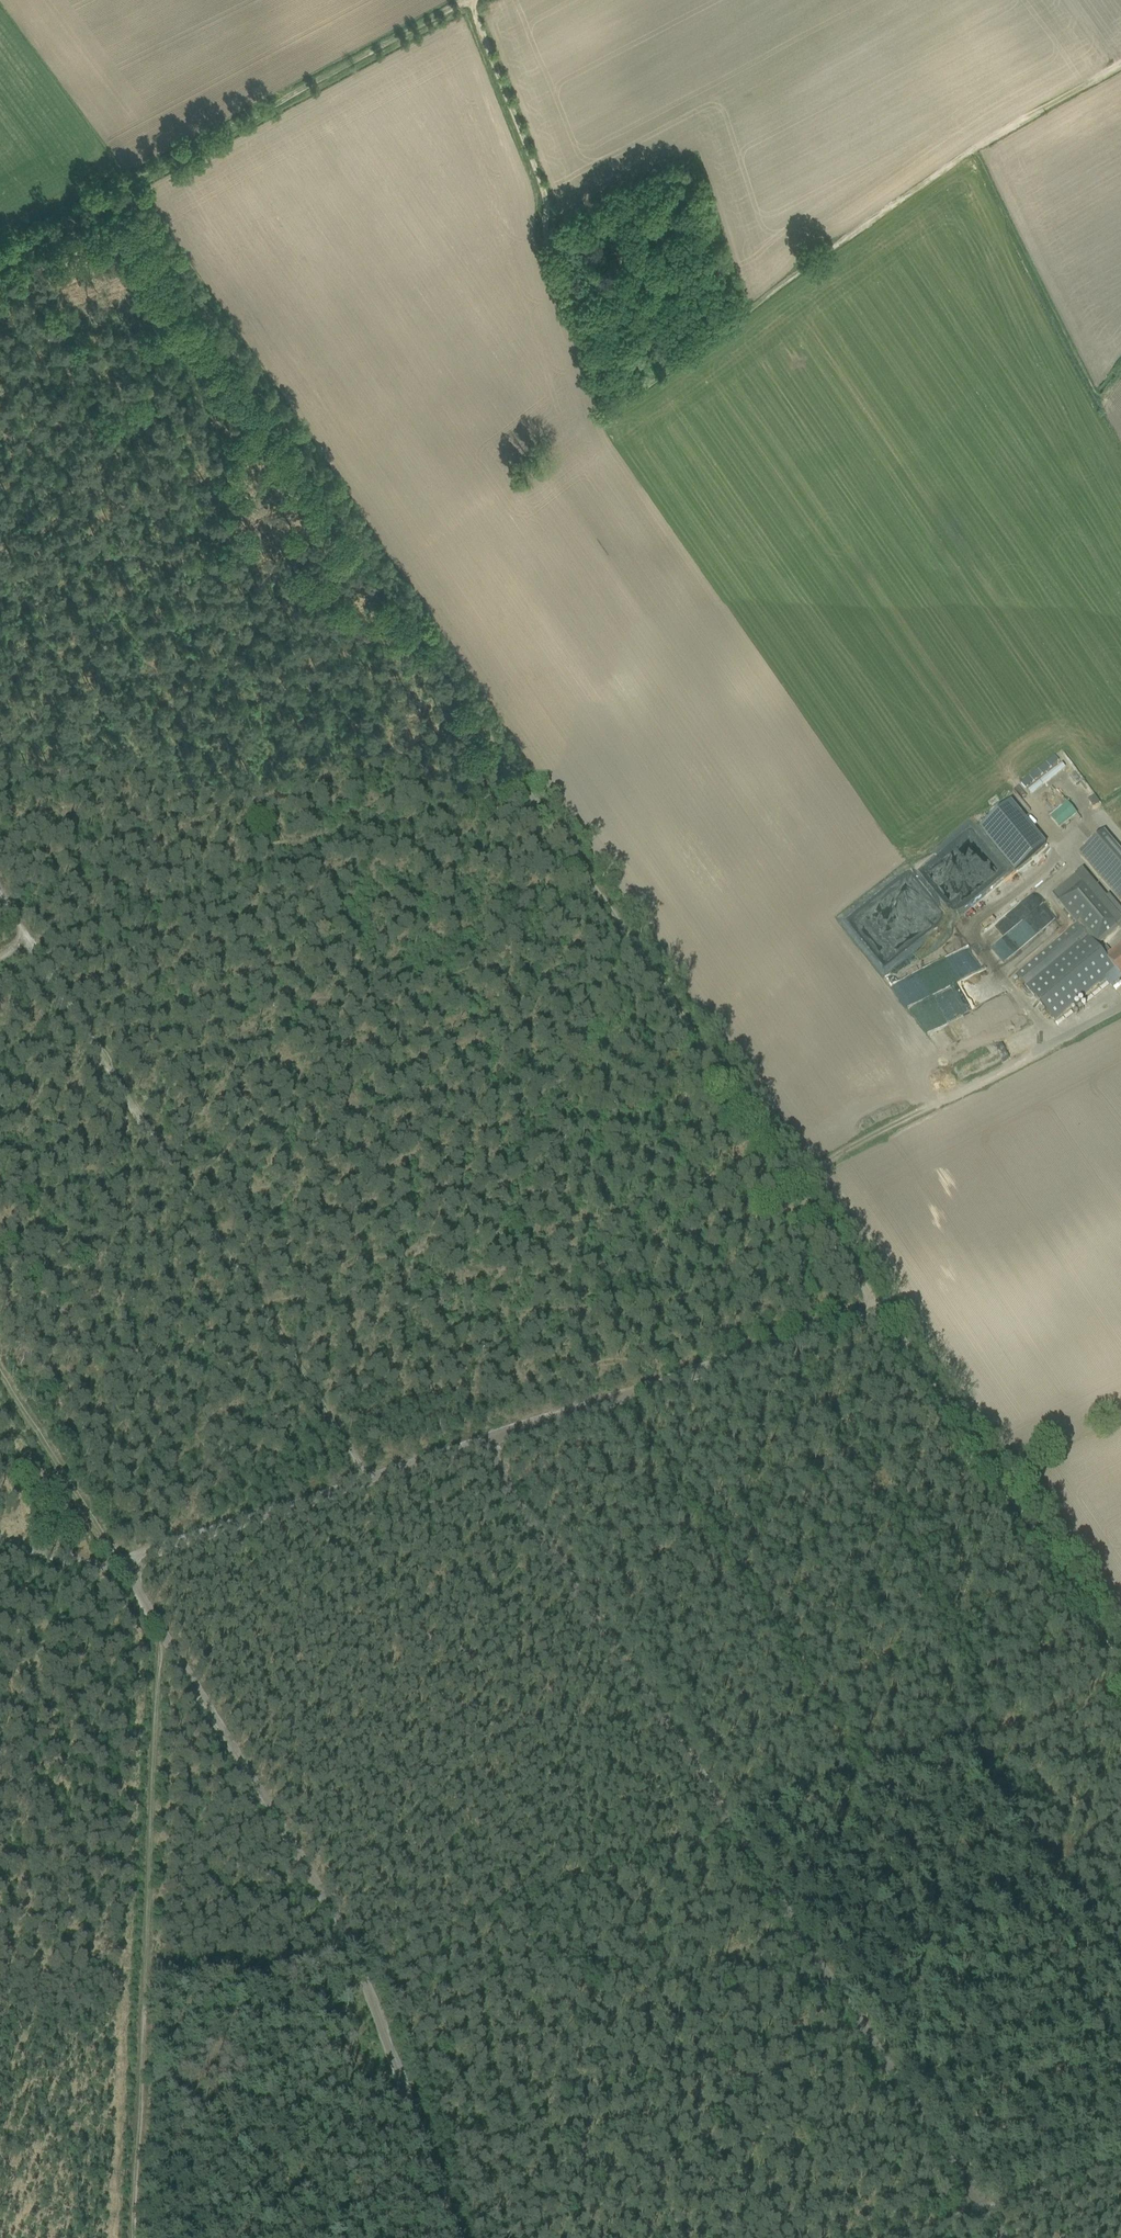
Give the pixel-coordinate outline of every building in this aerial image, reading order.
[(1053,774),(1062,768),(1054,757),(1034,771),(1038,776),(1024,786),(1030,794),(1055,777),(1053,774)] [(1079,776),(1059,790),(1072,808),(1089,796),(1093,802),(1096,800),(1079,776)] [(999,812),(979,828),(990,842),(1022,816),(1011,802),(999,812)] [(1120,899),(1120,853),(1103,832),(1079,853),(1119,900),(1120,899)] [(970,840),(938,867),(945,875),(949,873),(965,892),(994,869),(970,840)] [(1109,895),(1106,897),(1082,869),(1075,875),(1082,883),(1058,902),(1076,923),(1078,921),(1096,942),(1117,924),(1120,921),(1120,910),(1109,895)] [(1082,883),(1075,875),(1051,895),(1058,902),(1082,883)] [(1111,954),(1105,946),(1100,951),(1076,924),(1015,975),(1047,1012),(1054,1020),(1099,983),(1100,984),(1107,978),(1114,986),(1120,979),(1120,976),(1106,958),(1111,954)] [(1111,954),(1106,958),(1120,976),(1120,945),(1111,954)] [(922,1032),(1002,999),(990,970),(910,1003),(922,1032)]
